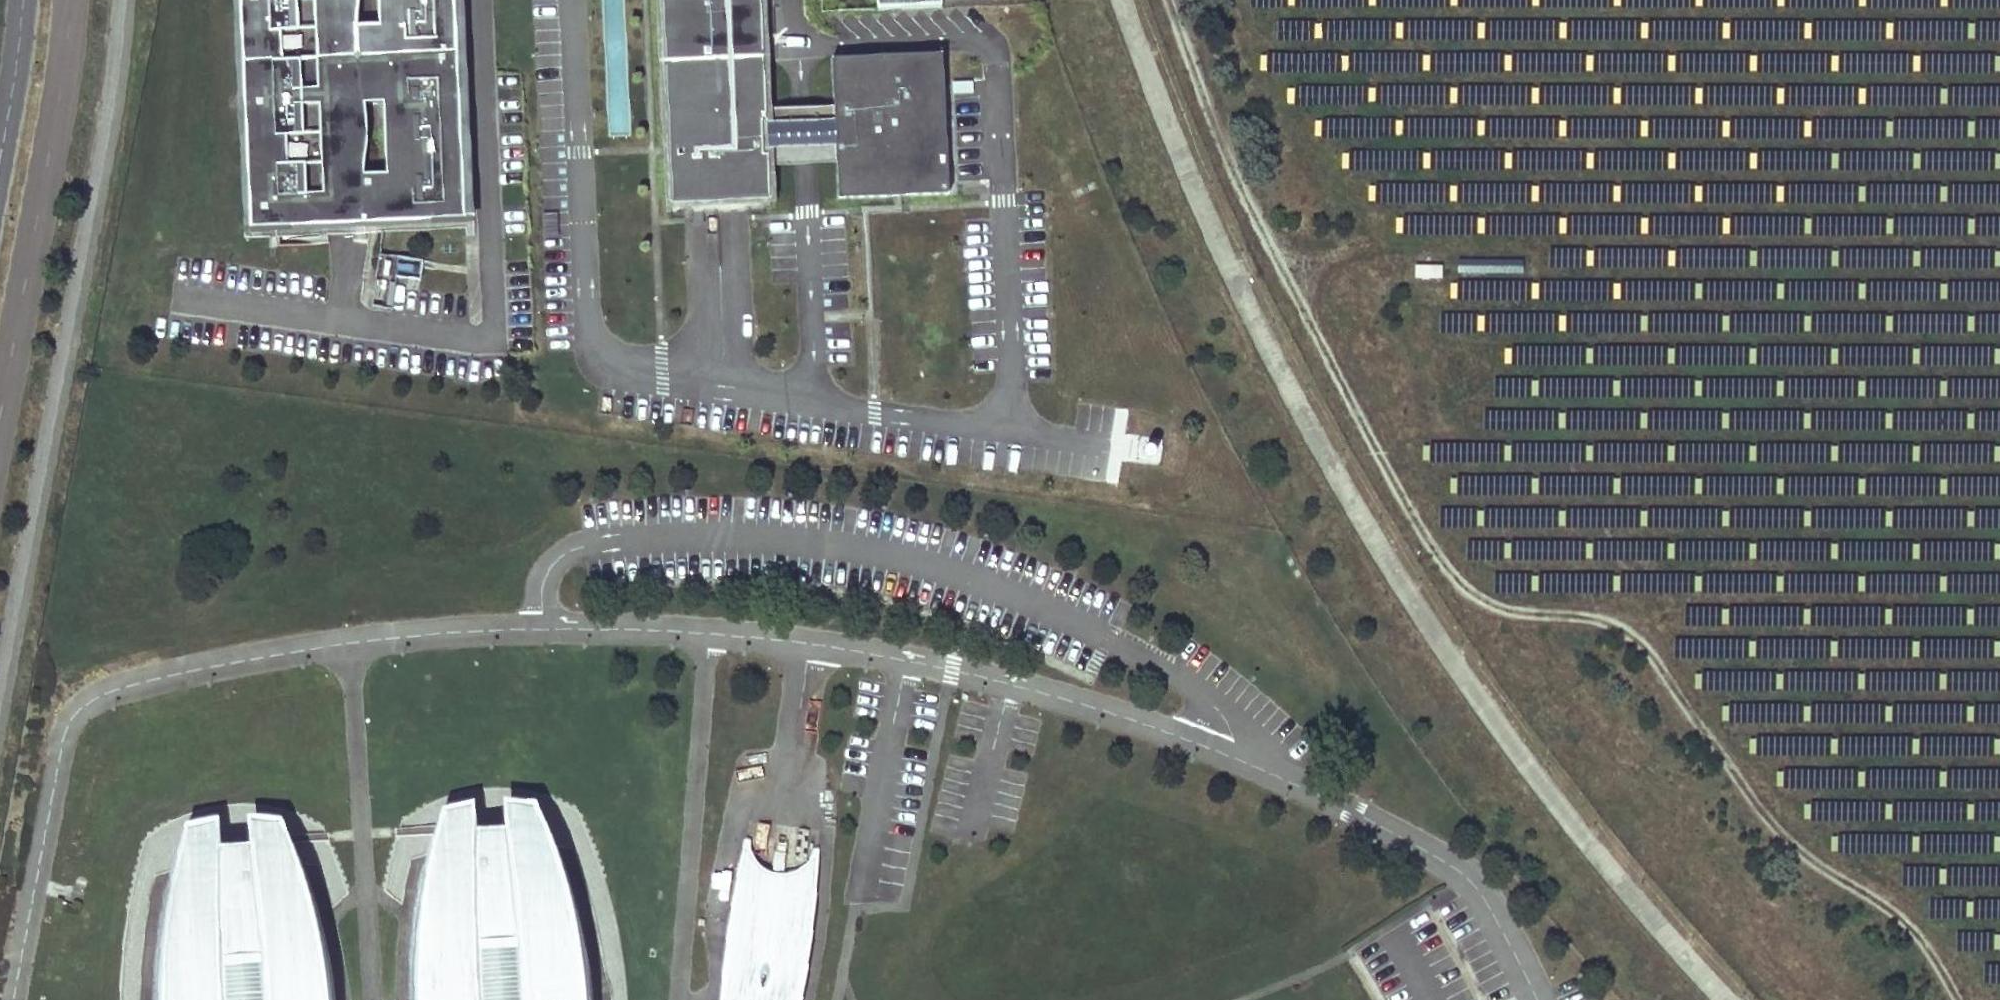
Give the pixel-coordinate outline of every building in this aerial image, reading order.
[(248,231),(255,231),(255,229),(465,219),(459,95),(439,96),(437,55),(456,54),(454,0),(237,0),(248,231)] [(665,209),(775,204),(773,160),(768,160),(769,199),(708,202),(708,196),(684,197),(684,203),(670,204),(668,159),(685,158),(683,118),(666,119),(661,0),(655,0),(665,209)] [(765,111),(760,0),(661,0),(666,119),(683,118),(685,158),(668,159),(670,204),(684,203),(684,197),(708,196),(708,202),(769,199),(768,160),(773,160),(804,158),(834,157),(839,156),(841,195),(893,193),(892,179),(907,179),(908,192),(944,191),(938,58),(835,63),(837,107),(832,108),(802,109),(770,111),(765,111)] [(770,111),(765,0),(760,0),(765,111),(770,111)] [(876,10),(940,7),(940,0),(875,0),(876,10)] [(839,156),(834,157),(836,201),(949,195),(943,53),(830,58),(832,108),(837,107),(835,63),(938,58),(944,191),(908,192),(907,179),(892,179),(893,193),(841,195),(839,156)] [(457,63),(456,54),(437,55),(439,96),(459,95),(458,74),(462,74),(462,63),(457,63)] [(580,939),(557,860),(510,863),(508,828),(472,830),(474,865),(426,868),(413,955),(417,999),(583,999),(580,939)] [(743,839),(721,960),(719,999),(799,999),(802,983),(817,849),(795,865),(773,863),(755,853),(743,839)] [(325,952),(303,876),(254,878),(252,844),(216,846),(218,881),(170,883),(158,967),(160,999),(327,999),(325,952)]
